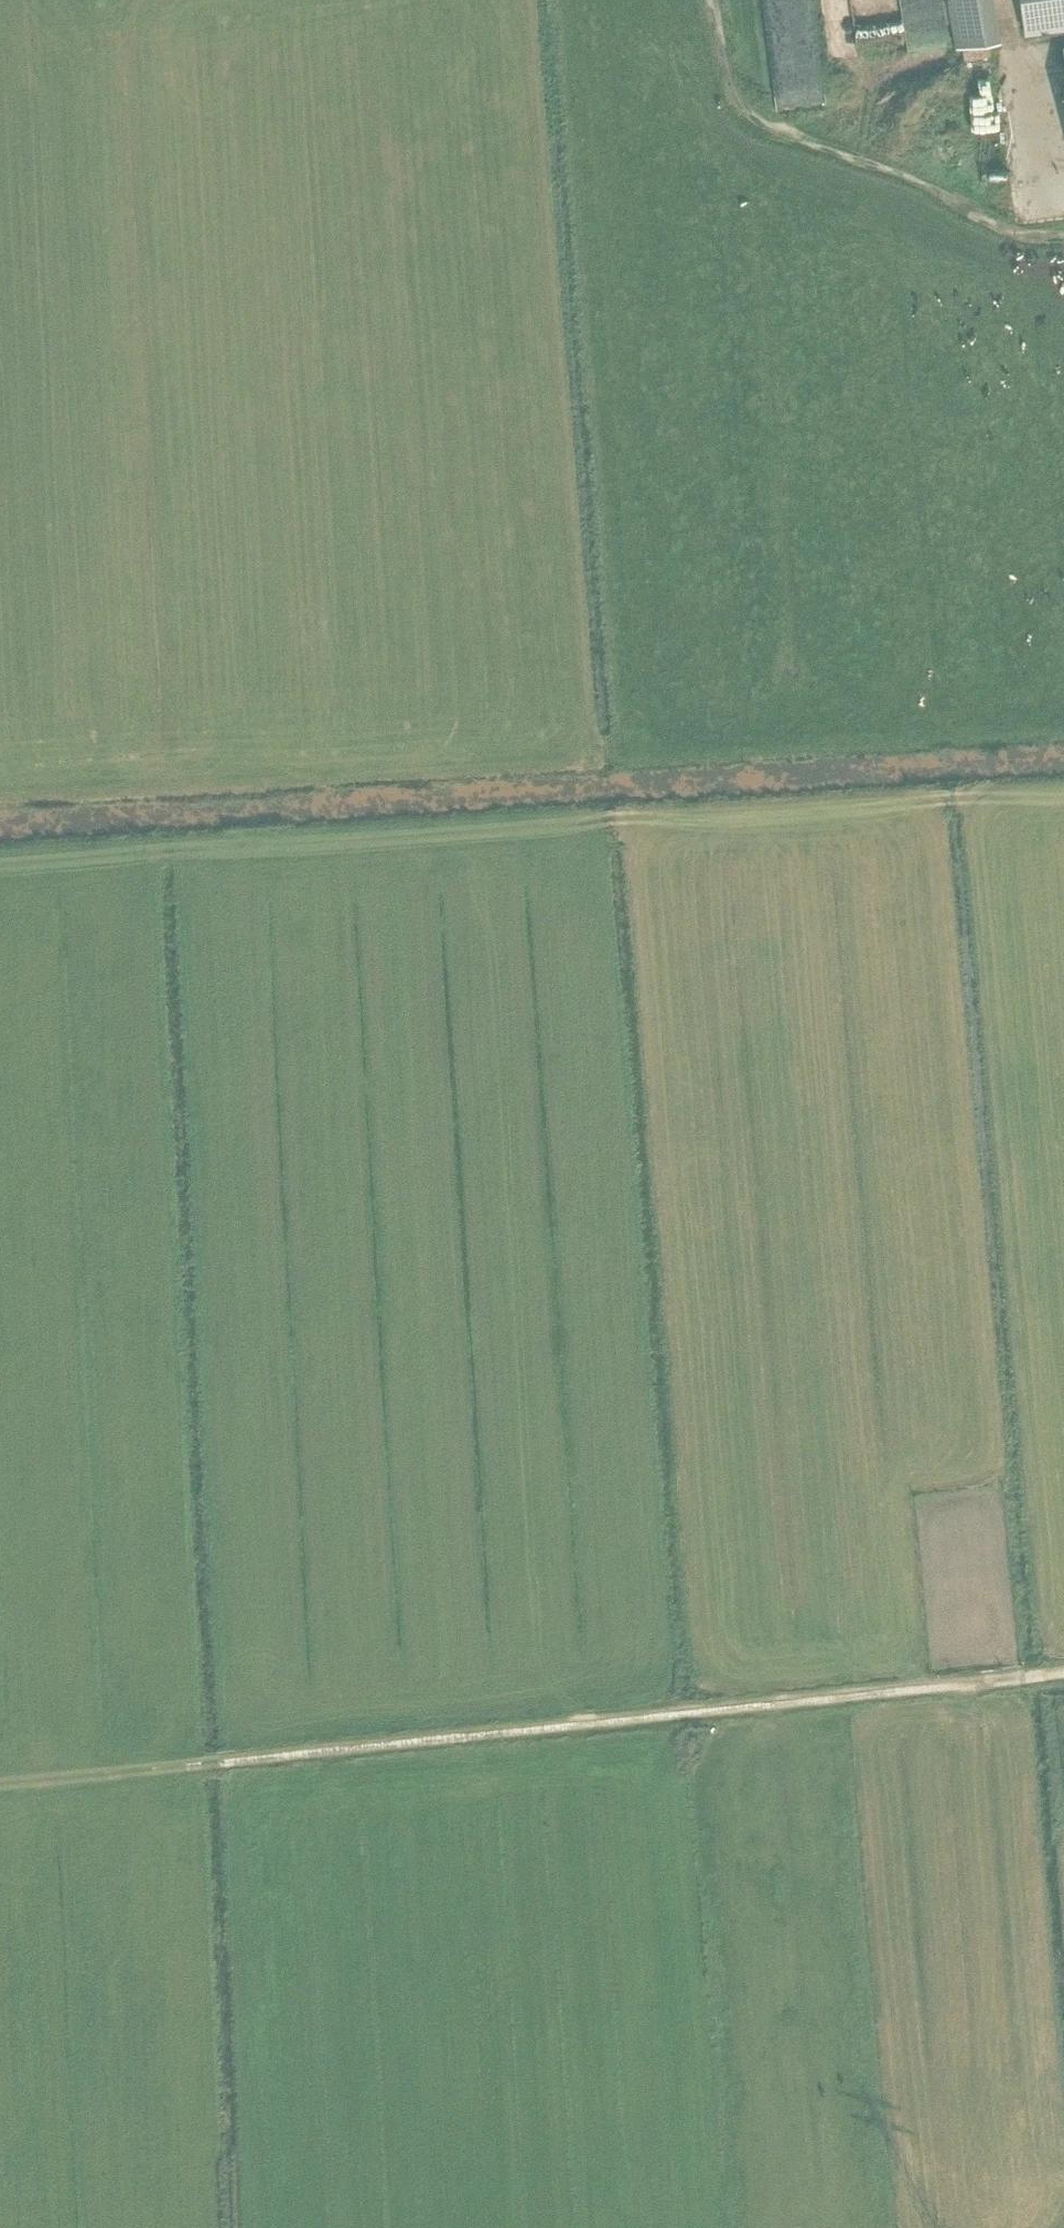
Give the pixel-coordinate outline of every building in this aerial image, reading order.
[(817,0),(813,19),(815,30),(813,41),(799,38),(797,28),(794,43),(790,19),(782,58),(771,60),(779,110),(824,103),(826,94),(821,59),(824,45),(857,40),(851,0),(818,0),(817,0)] [(984,0),(948,0),(956,47),(991,41),(984,0)] [(1026,33),(1063,28),(1063,0),(1021,0),(1026,33)]
